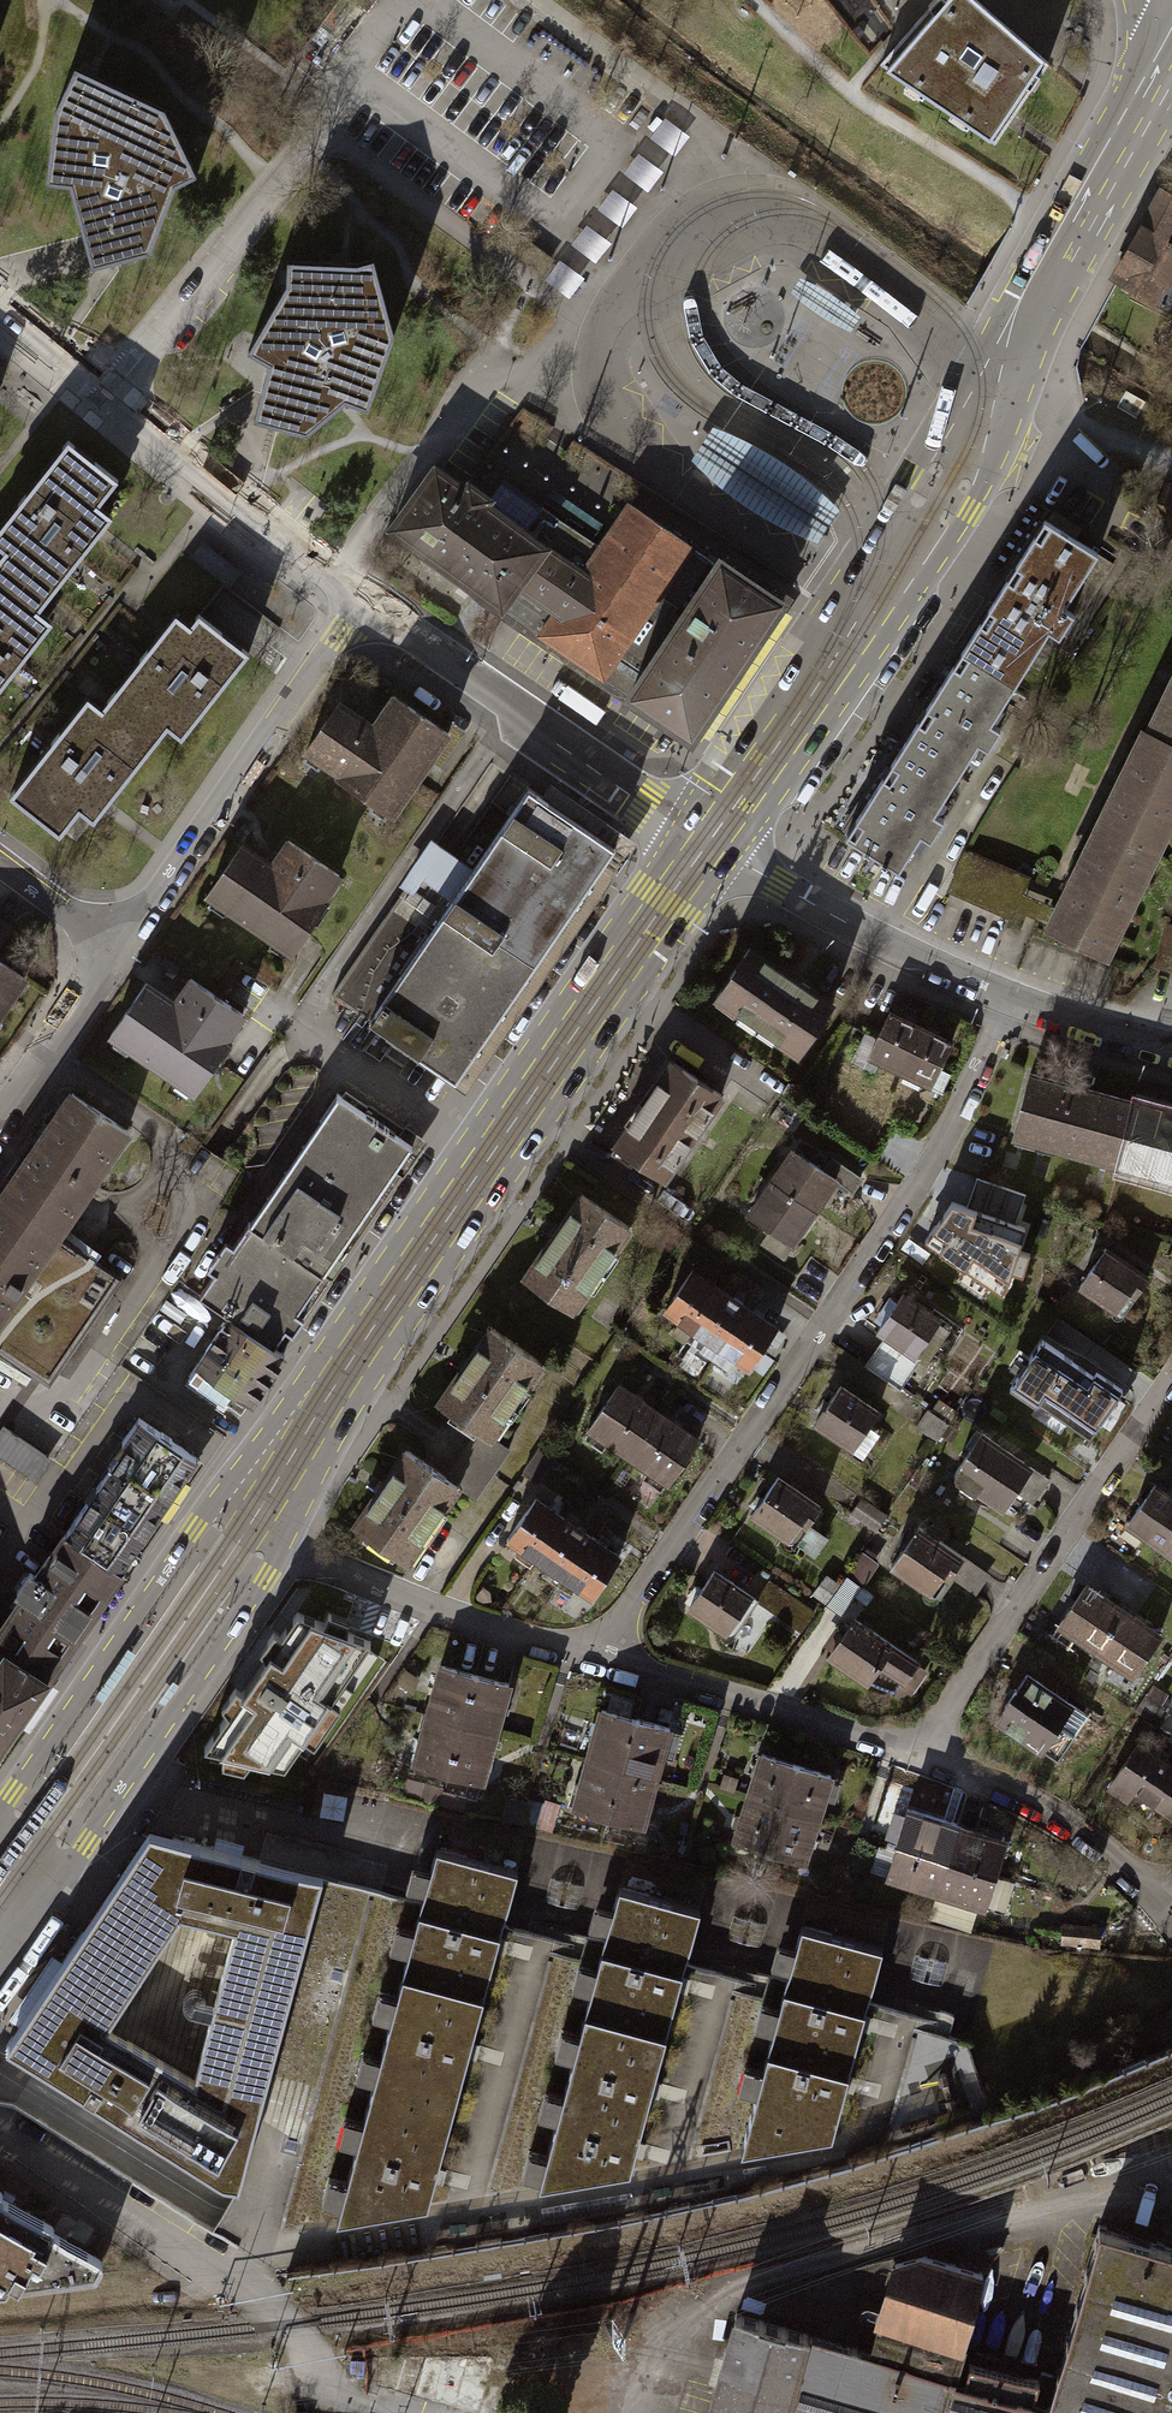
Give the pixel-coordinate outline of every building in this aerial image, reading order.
[(995,144),(1011,121),(1048,67),(1002,27),(971,0),(939,0),(880,68),(995,144)] [(91,76),(77,69),(56,113),(48,186),(71,188),(89,250),(95,273),(154,255),(178,188),(201,181),(167,112),(91,76)] [(1106,277),(1171,314),(1171,200),(1155,191),(1144,210),(1124,246),(1106,277)] [(349,413),(372,420),(397,345),(378,270),(362,273),(345,273),(292,271),(291,294),(250,363),(271,376),(258,426),(257,429),(311,444),(349,413)] [(605,525),(622,499),(508,425),(491,450),(605,525)] [(691,462),(713,481),(750,511),(788,532),(817,544),(839,511),(811,483),(779,460),(739,437),(714,426),(691,462)] [(62,438),(0,518),(0,567),(43,600),(92,537),(98,529),(108,516),(95,506),(116,479),(62,438)] [(447,571),(535,632),(593,546),(498,480),(480,505),(461,491),(438,474),(430,468),(386,529),(391,532),(447,571)] [(1162,484),(1147,520),(1171,530),(1171,488),(1162,484)] [(623,503),(593,546),(535,632),(562,651),(624,693),(710,564),(631,508),(623,503)] [(1097,553),(1045,520),(1000,592),(923,715),(886,773),(847,835),(899,868),(1097,553)] [(203,543),(190,559),(230,590),(242,574),(203,543)] [(710,564),(624,693),(686,735),(776,600),(714,559),(710,564)] [(0,567),(0,682),(49,621),(35,610),(43,600),(0,567)] [(243,627),(254,616),(226,588),(214,599),(243,627)] [(177,742),(247,653),(194,611),(184,623),(170,612),(159,627),(154,633),(104,698),(155,738),(162,730),(177,742)] [(1044,927),(1071,941),(1100,954),(1157,837),(1171,806),(1171,675),(1145,731),(1140,729),(1044,927)] [(155,738),(104,698),(99,704),(84,693),(6,793),(4,796),(57,837),(76,812),(89,822),(103,805),(155,738)] [(335,701),(299,752),(388,814),(444,733),(388,694),(367,723),(335,701)] [(468,870),(447,899),(535,959),(612,846),(523,787),(468,870)] [(239,845),(203,897),(282,952),(335,876),(282,839),(265,863),(239,845)] [(447,899),(468,870),(430,844),(325,996),(363,1022),(447,899)] [(1027,880),(969,854),(952,893),(1011,919),(1014,911),(1044,923),(1050,908),(1021,895),(1027,880)] [(451,1082),(535,959),(447,899),(363,1022),(451,1082)] [(1163,925),(1154,964),(1171,968),(1171,927),(1163,925)] [(744,948),(711,995),(793,1052),(826,1004),(744,948)] [(18,975),(0,963),(0,1003),(18,975)] [(144,985),(108,1037),(187,1092),(240,1016),(186,979),(170,1003),(144,985)] [(863,1055),(894,1070),(915,1026),(899,1018),(884,1011),(863,1055)] [(894,1070),(925,1084),(946,1040),(930,1033),(915,1026),(894,1070)] [(668,1061),(610,1144),(659,1177),(716,1094),(668,1061)] [(1008,1135),(1113,1163),(1129,1101),(1093,1091),(1025,1073),(1008,1135)] [(66,1092),(0,1190),(0,1200),(52,1235),(125,1131),(66,1092)] [(332,1092),(242,1224),(319,1276),(409,1144),(332,1092)] [(1171,1179),(1171,1113),(1129,1101),(1113,1163),(1171,1179)] [(788,1150),(766,1182),(808,1211),(819,1194),(830,1178),(788,1150)] [(766,1182),(744,1215),(785,1243),(797,1227),(808,1211),(766,1182)] [(576,1194),(520,1276),(567,1308),(623,1226),(576,1194)] [(0,1200),(0,1310),(52,1235),(0,1200)] [(960,1202),(936,1238),(972,1263),(997,1228),(960,1202)] [(212,1273),(194,1298),(223,1317),(270,1349),(281,1333),(287,1337),(301,1316),(295,1312),(319,1276),(242,1224),(221,1255),(213,1249),(202,1266),(212,1273)] [(52,1235),(0,1310),(0,1352),(45,1382),(115,1278),(52,1235)] [(1100,1247),(1074,1285),(1110,1310),(1123,1291),(1130,1295),(1143,1276),(1100,1247)] [(660,1309),(687,1328),(715,1288),(701,1279),(687,1269),(660,1309)] [(707,1358),(715,1347),(743,1307),(729,1298),(715,1288),(687,1328),(680,1339),(707,1358)] [(898,1293),(873,1329),(882,1334),(910,1354),(935,1318),(898,1293)] [(715,1347),(743,1366),(770,1326),(756,1317),(743,1307),(715,1347)] [(270,1349),(223,1317),(182,1378),(228,1409),(237,1395),(246,1402),(278,1354),(270,1349)] [(485,1327),(434,1401),(484,1435),(535,1361),(485,1327)] [(910,1354),(882,1334),(860,1365),(895,1389),(916,1358),(910,1354)] [(1039,1340),(1014,1378),(1067,1413),(1079,1395),(1070,1389),(1083,1369),(1039,1340)] [(835,1384),(810,1421),(847,1446),(872,1410),(835,1384)] [(584,1427),(623,1454),(652,1412),(630,1397),(613,1385),(584,1427)] [(623,1454),(662,1481),(691,1439),(675,1428),(652,1412),(623,1454)] [(60,1533),(115,1571),(190,1461),(132,1421),(117,1442),(120,1446),(60,1533)] [(4,1425),(0,1430),(0,1456),(32,1477),(47,1455),(4,1425)] [(977,1433),(947,1476),(995,1509),(1008,1490),(1003,1486),(1019,1463),(977,1433)] [(543,1482),(555,1454),(540,1448),(528,1475),(543,1482)] [(399,1449),(349,1523),(402,1559),(452,1485),(399,1449)] [(1044,1480),(1019,1463),(1003,1486),(1008,1490),(1027,1503),(1044,1480)] [(772,1476),(746,1514),(783,1539),(809,1502),(772,1476)] [(1160,1547),(1171,1530),(1171,1499),(1166,1495),(1149,1484),(1123,1521),(1160,1547)] [(856,1497),(846,1512),(871,1529),(881,1514),(856,1497)] [(521,1551),(531,1557),(558,1517),(530,1498),(502,1538),(521,1551)] [(531,1557),(559,1577),(587,1536),(570,1525),(558,1517),(531,1557)] [(897,1548),(886,1564),(925,1590),(938,1571),(943,1575),(956,1555),(913,1525),(907,1534),(901,1530),(892,1544),(897,1548)] [(1171,1555),(1171,1530),(1160,1547),(1171,1555)] [(42,1679),(115,1571),(60,1533),(30,1577),(23,1573),(10,1593),(17,1597),(0,1622),(0,1651),(42,1679)] [(573,1586),(587,1596),(615,1555),(587,1536),(559,1577),(573,1586)] [(980,1571),(956,1555),(943,1575),(967,1591),(980,1571)] [(708,1570),(684,1607),(721,1632),(746,1595),(708,1570)] [(809,1610),(764,1581),(751,1600),(795,1630),(809,1610)] [(1074,1637),(1091,1648),(1117,1609),(1080,1585),(1054,1624),(1074,1637)] [(1097,1652),(1128,1673),(1154,1634),(1117,1609),(1091,1648),(1097,1652)] [(228,1713),(204,1747),(224,1752),(221,1764),(244,1769),(251,1758),(284,1766),(304,1738),(314,1745),(341,1705),(331,1698),(370,1640),(347,1631),(347,1619),(327,1611),(323,1622),(296,1612),(280,1636),(273,1631),(259,1652),(265,1658),(243,1691),(235,1686),(222,1705),(228,1713)] [(848,1619),(823,1656),(862,1682),(887,1645),(848,1619)] [(42,1679),(0,1651),(0,1740),(42,1679)] [(419,1728),(409,1763),(476,1781),(486,1746),(499,1697),(503,1683),(436,1665),(430,1686),(419,1728)] [(1022,1674),(992,1718),(1053,1759),(1082,1716),(1022,1674)] [(1162,1711),(1139,1697),(1130,1711),(1153,1725),(1162,1711)] [(575,1783),(568,1807),(636,1827),(644,1800),(660,1743),(664,1728),(597,1708),(590,1731),(575,1783)] [(1103,1787),(1122,1800),(1128,1791),(1170,1818),(1171,1814),(1171,1770),(1132,1743),(1103,1787)] [(739,1809),(730,1839),(798,1861),(804,1841),(821,1787),(825,1774),(757,1753),(752,1770),(739,1809)] [(890,1850),(882,1875),(979,1906),(986,1884),(994,1857),(1000,1839),(903,1809),(898,1824),(890,1850)] [(316,1876),(223,1851),(144,1830),(98,1900),(57,1961),(14,2024),(0,2045),(0,2046),(233,2189),(316,1876)] [(517,1867),(437,1844),(426,1883),(337,2215),(427,2201),(434,2176),(469,2047),(496,1944),(502,1923),(508,1901),(517,1867)] [(598,1942),(534,2184),(626,2168),(631,2147),(647,2084),(675,1982),(680,1964),(685,1945),(695,1908),(614,1886),(603,1926),(598,1942)] [(877,1946),(797,1924),(785,1967),(781,1981),(735,2149),(827,2133),(857,2021),(862,2002),(867,1986),(877,1946)] [(7,2286),(10,2280),(19,2284),(92,2274),(98,2269),(101,2264),(100,2259),(98,2256),(53,2230),(50,2222),(2,2194),(0,2189),(0,2286),(7,2286)] [(744,2317),(727,2375),(716,2412),(1171,2412),(1171,2245),(1100,2224),(1054,2385),(970,2360),(964,2379),(955,2377),(964,2348),(877,2323),(869,2350),(744,2317)] [(873,2322),(877,2323),(964,2348),(986,2265),(919,2247),(892,2257),(883,2289),(873,2322)] [(672,2283),(630,2331),(654,2351),(695,2304),(672,2283)] [(473,2412),(476,2412),(491,2355),(362,2357),(362,2384),(473,2412)]
